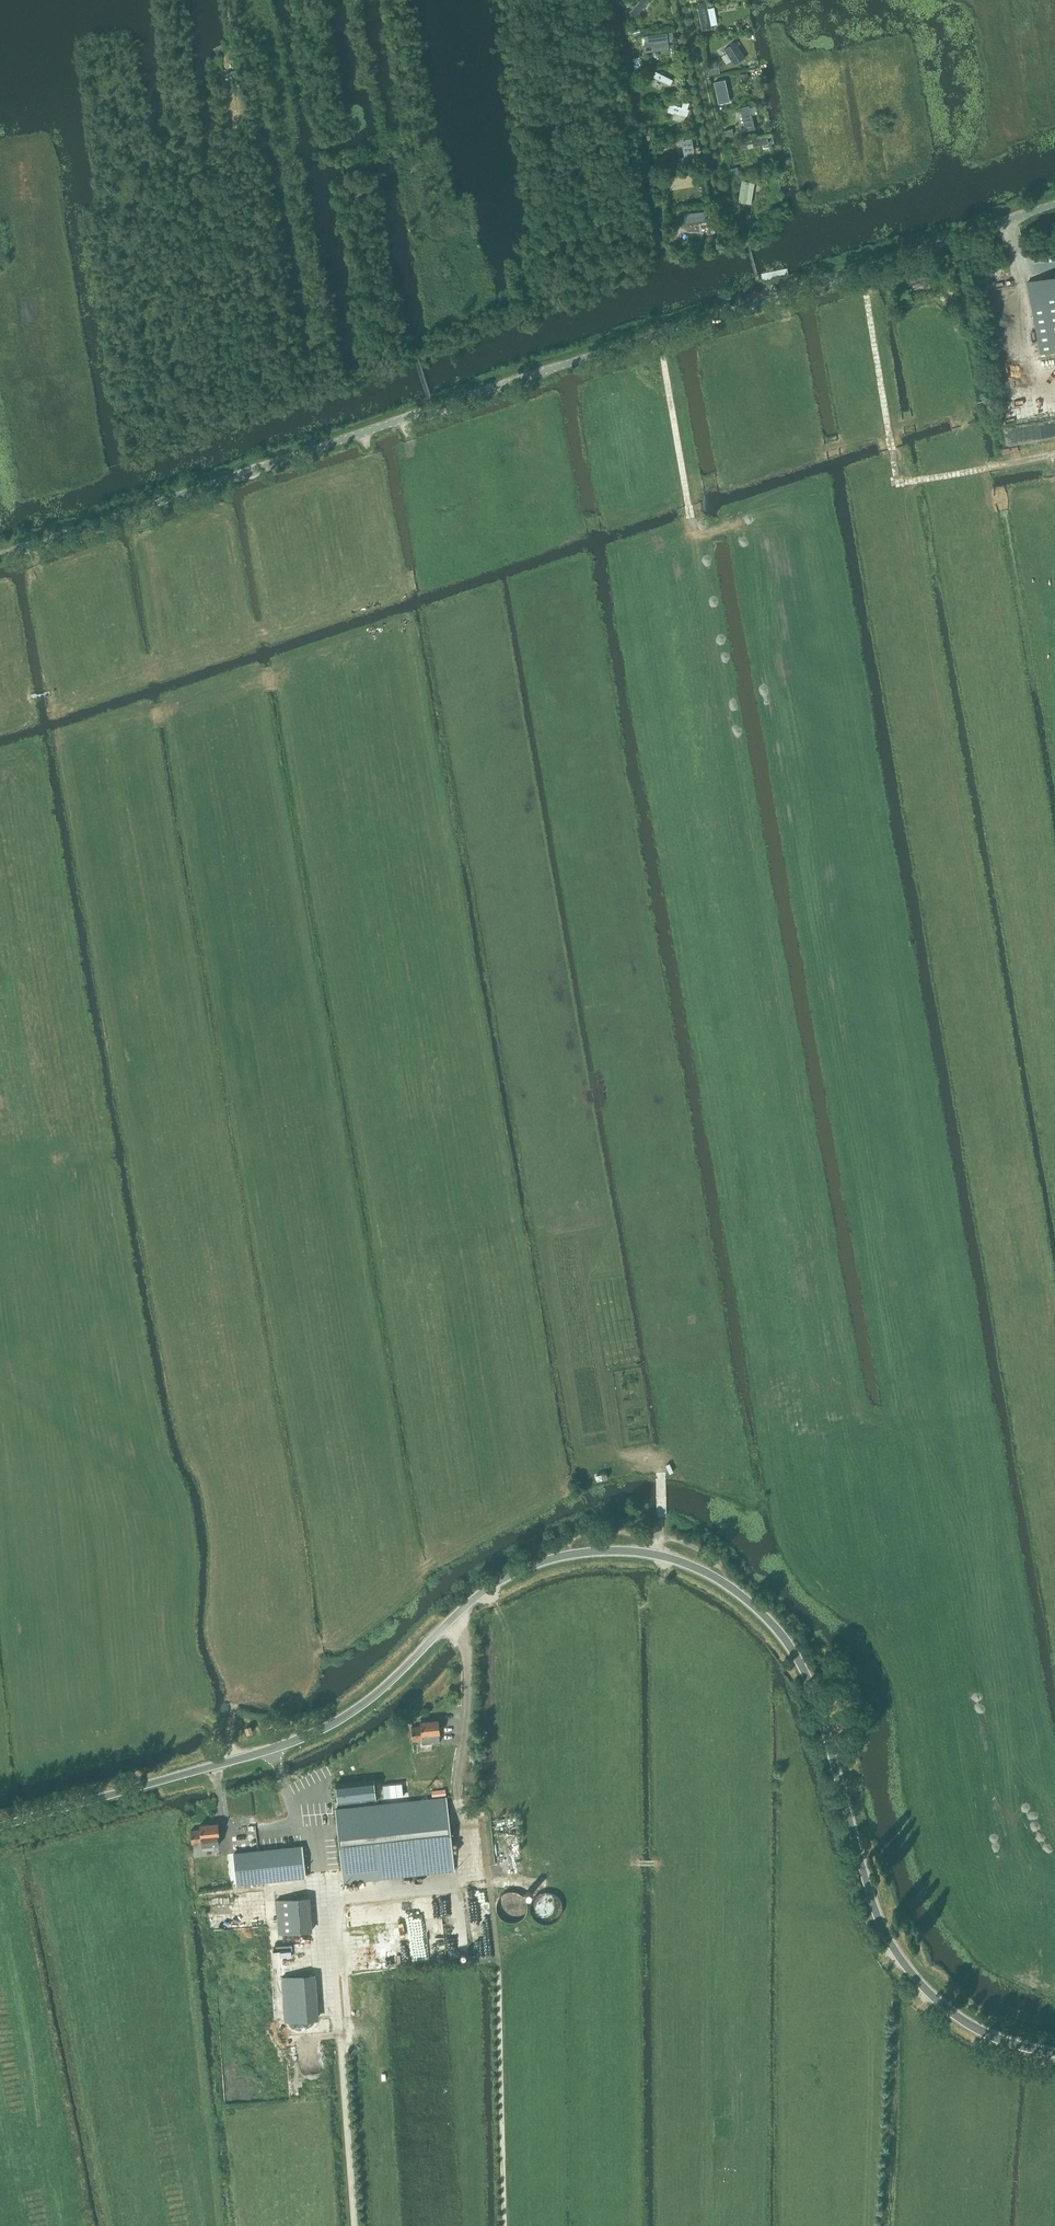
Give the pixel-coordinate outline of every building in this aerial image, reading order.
[(636,18),(653,0),(640,0),(630,12),(636,18)] [(701,32),(711,30),(711,26),(708,11),(706,2),(696,4),(701,32)] [(666,33),(642,37),(643,47),(667,43),(666,33)] [(733,41),(718,51),(727,65),(731,62),(734,66),(745,59),(733,41)] [(655,70),(652,78),(670,87),(674,79),(655,70)] [(719,105),(730,103),(724,80),(713,83),(719,105)] [(682,108),(671,105),(669,113),(687,118),(689,111),(687,110),(690,103),(684,102),(682,108)] [(749,106),(739,109),(744,132),(754,130),(749,106)] [(740,142),(742,151),(769,145),(767,136),(740,142)] [(695,165),(691,140),(682,142),(683,146),(677,147),(681,168),(695,165)] [(665,180),(667,191),(693,186),(691,175),(665,180)] [(743,181),(740,204),(746,205),(750,182),(743,181)] [(685,231),(707,229),(705,212),(683,214),(685,231)] [(929,276),(903,283),(905,289),(930,283),(929,276)] [(1027,283),(1040,355),(1054,352),(1054,277),(1027,283)] [(420,1726),(411,1727),(412,1740),(422,1739),(423,1743),(431,1742),(439,1742),(438,1733),(440,1733),(438,1720),(420,1721),(420,1726)] [(338,1803),(376,1799),(373,1779),(336,1783),(338,1803)] [(344,1882),(454,1870),(446,1797),(336,1809),(344,1882)] [(200,1829),(191,1829),(192,1843),(201,1842),(201,1846),(219,1845),(218,1836),(219,1836),(218,1823),(200,1824),(200,1829)] [(235,1854),(234,1854),(238,1883),(238,1884),(262,1882),(271,1881),(305,1877),(302,1846),(258,1851),(235,1854)] [(560,1910),(561,1907),(560,1904),(559,1901),(558,1898),(556,1895),(553,1893),(550,1892),(547,1891),(544,1891),(541,1891),(538,1893),(535,1894),(532,1897),(531,1899),(529,1902),(529,1905),(529,1909),(529,1912),(531,1915),(533,1917),(535,1920),(538,1921),(541,1922),(544,1923),(547,1923),(550,1922),(553,1920),(556,1918),(558,1916),(559,1913),(560,1910)] [(526,1910),(526,1907),(526,1904),(525,1901),(523,1899),(522,1897),(519,1895),(517,1893),(514,1892),(511,1892),(508,1892),(505,1893),(503,1895),(500,1896),(498,1899),(497,1901),(496,1904),(496,1907),(496,1910),(497,1913),(498,1915),(500,1918),(502,1919),(505,1921),(508,1922),(511,1922),(514,1922),(517,1921),(519,1920),(521,1918),(523,1915),(525,1913),(526,1910)] [(310,1897),(275,1900),(278,1935),(313,1932),(310,1897)] [(285,2023),(319,2021),(316,1976),(303,1977),(303,1976),(281,1977),(285,2023)]
